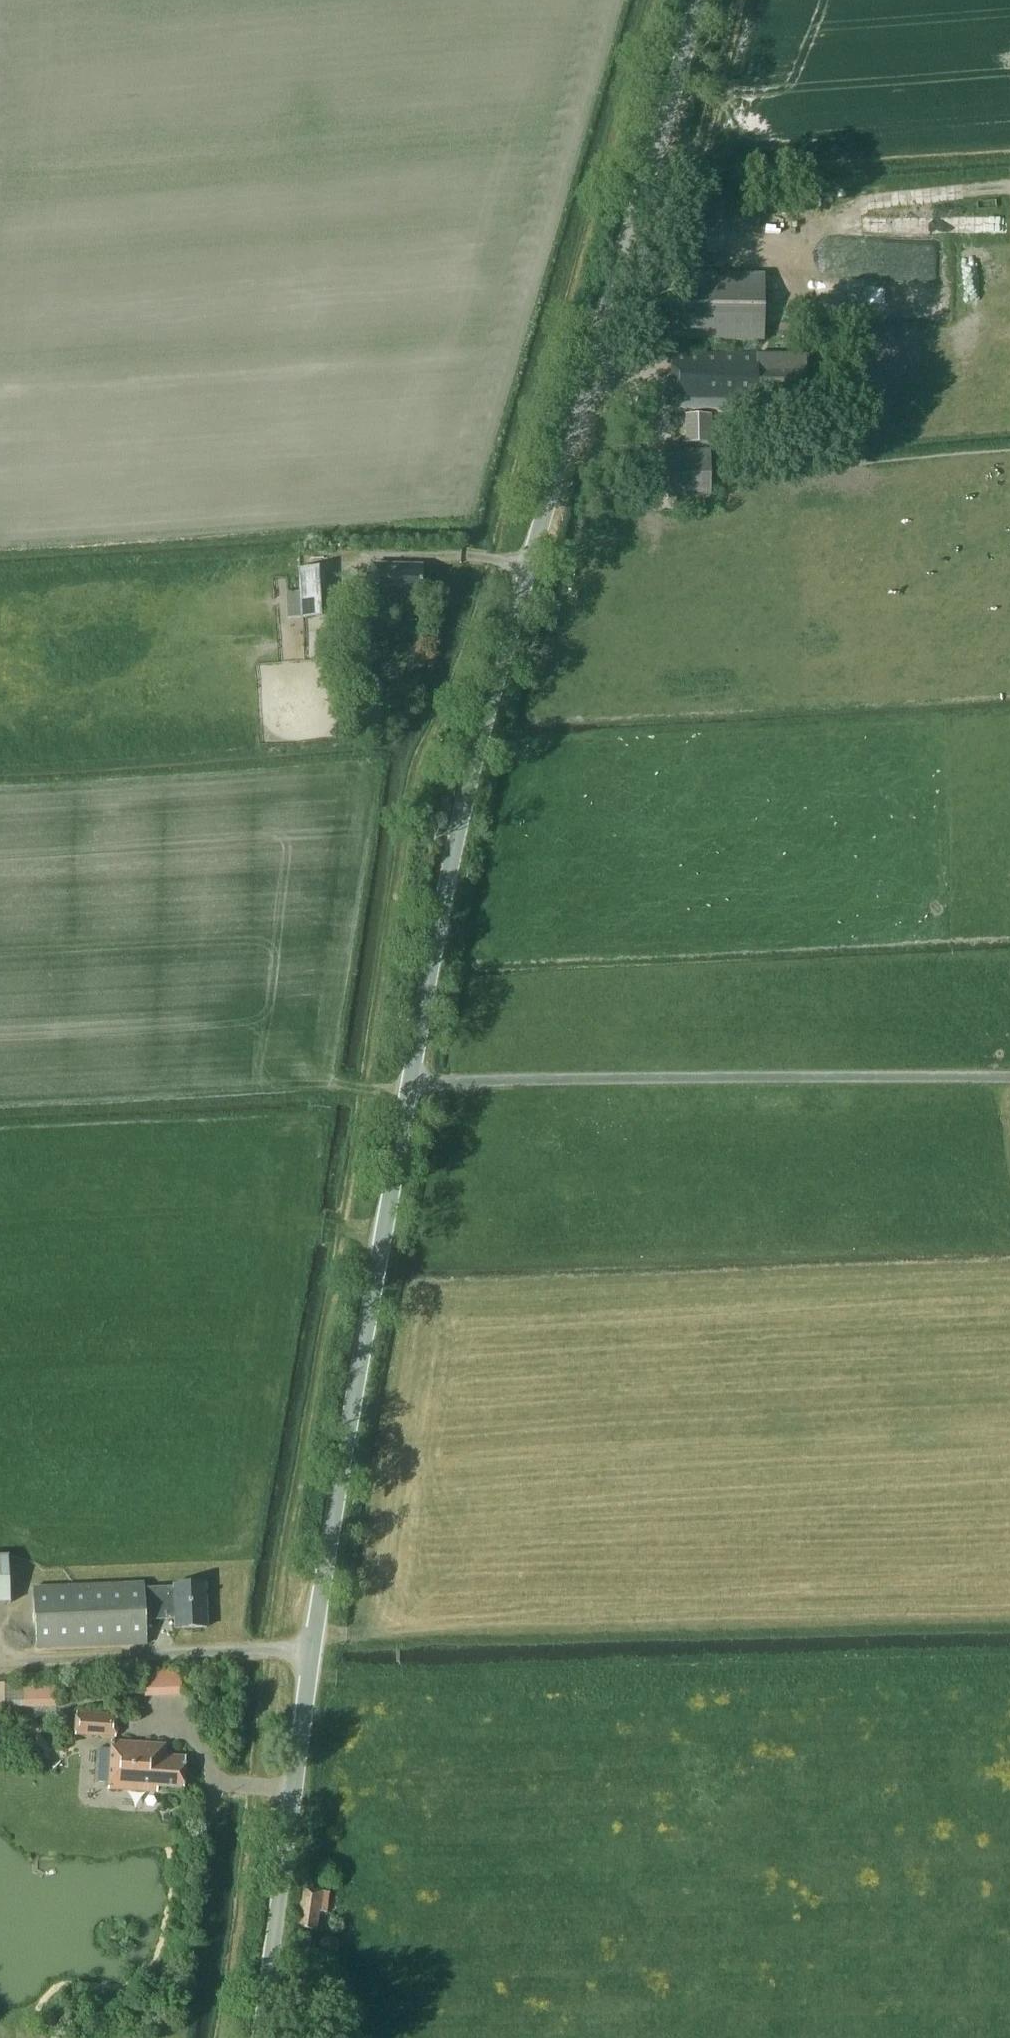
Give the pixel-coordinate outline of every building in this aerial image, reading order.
[(764,276),(672,274),(672,340),(671,408),(755,409),(755,398),(804,399),(805,355),(677,353),(678,340),(763,341),(764,276)] [(711,443),(711,415),(685,415),(685,443),(711,443)] [(709,501),(710,450),(669,450),(668,502),(709,501)] [(422,567),(373,565),(372,598),(420,600),(422,567)] [(332,617),(330,566),(297,568),(300,619),(332,617)] [(9,1555),(0,1555),(0,1603),(11,1603),(9,1555)] [(143,1589),(143,1584),(34,1588),(37,1649),(145,1645),(145,1621),(175,1620),(176,1630),(208,1628),(206,1584),(174,1585),(174,1588),(143,1589)] [(145,1695),(182,1694),(181,1668),(144,1669),(145,1695)] [(59,1706),(59,1684),(24,1685),(25,1707),(59,1706)] [(116,1712),(77,1709),(76,1734),(114,1737),(116,1712)] [(165,1745),(111,1742),(108,1789),(156,1792),(157,1787),(183,1789),(185,1757),(164,1756),(165,1745)] [(329,1893),(302,1887),(296,1928),(316,1931),(319,1911),(325,1912),(329,1893)]
